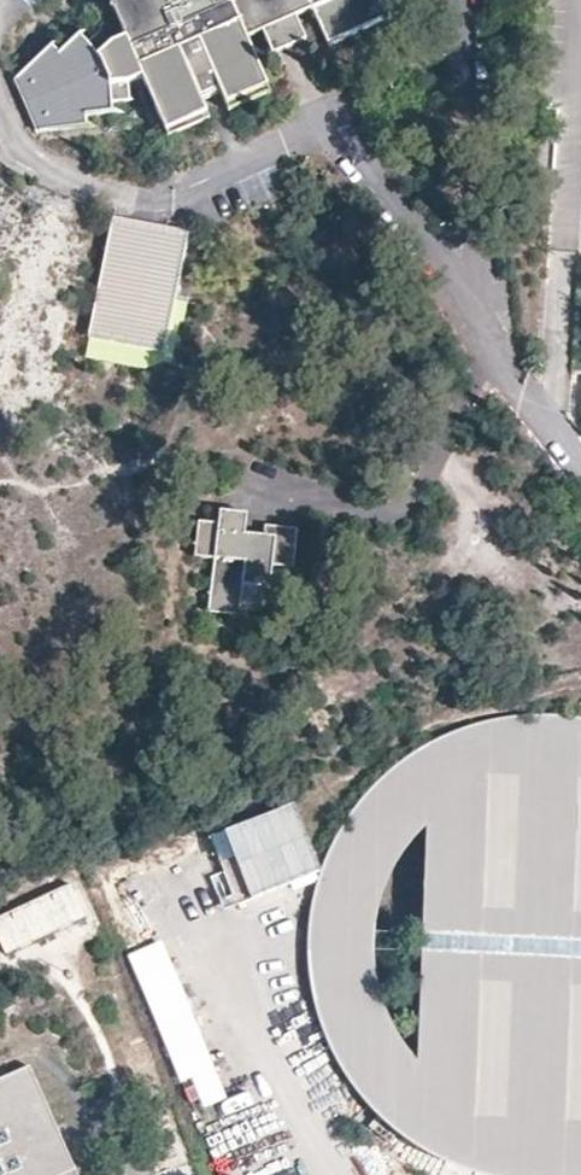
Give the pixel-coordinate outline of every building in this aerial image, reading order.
[(219,89),(224,103),(268,84),(248,37),(265,30),(298,16),(314,10),(328,45),(352,35),(389,20),(380,0),(110,0),(125,34),(112,39),(101,28),(89,37),(81,32),(59,50),(51,42),(14,74),(37,126),(84,120),(83,111),(111,108),(111,98),(127,97),(126,80),(142,74),(165,127),(206,110),(200,97),(196,89),(216,81),(219,89)] [(307,36),(298,16),(265,30),(274,51),(290,44),(307,36)] [(200,97),(219,89),(216,81),(196,89),(200,97)] [(162,352),(187,233),(111,217),(86,336),(162,352)] [(221,519),(199,516),(194,553),(215,556),(208,611),(240,614),(240,609),(262,612),(267,568),(294,571),(299,531),(265,527),(263,546),(245,544),(249,514),(222,510),(221,519)] [(427,746),(391,768),(367,796),(336,842),(318,878),(309,917),(306,949),(310,987),(317,1026),(330,1054),(338,1069),(354,1095),(373,1117),(382,1127),(388,1132),(391,1135),(399,1141),(408,1146),(414,1151),(422,1156),(429,1160),(433,1161),(437,1164),(442,1166),(454,1171),(467,1174),(580,1174),(580,707),(579,720),(556,717),(528,718),(496,723),(475,726),(450,735),(427,746)] [(0,915),(0,939),(6,954),(90,918),(75,883),(0,915)] [(30,1066),(0,1079),(0,1174),(77,1174),(30,1066)]
